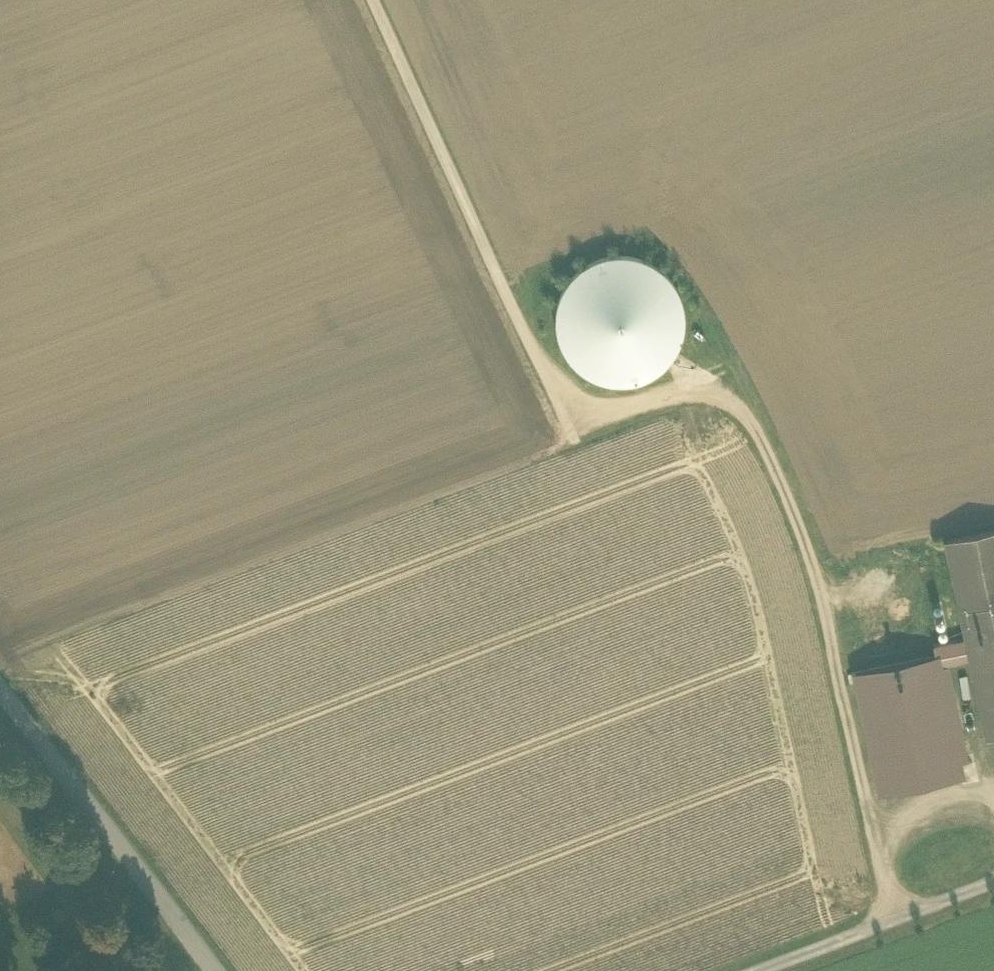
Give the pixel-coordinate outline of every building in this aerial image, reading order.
[(612,254),(591,260),(573,272),(560,290),(554,311),(555,333),(563,353),(577,370),(596,381),(617,385),(639,383),(658,373),(674,358),(683,338),(686,317),(682,295),(670,277),(654,262),(633,255),(612,254)] [(986,737),(993,736),(993,530),(945,540),(966,639),(970,659),(986,737)] [(966,639),(932,645),(935,656),(936,656),(938,665),(970,659),(966,639)] [(935,656),(855,673),(880,791),(961,774),(938,665),(936,656),(935,656)]
